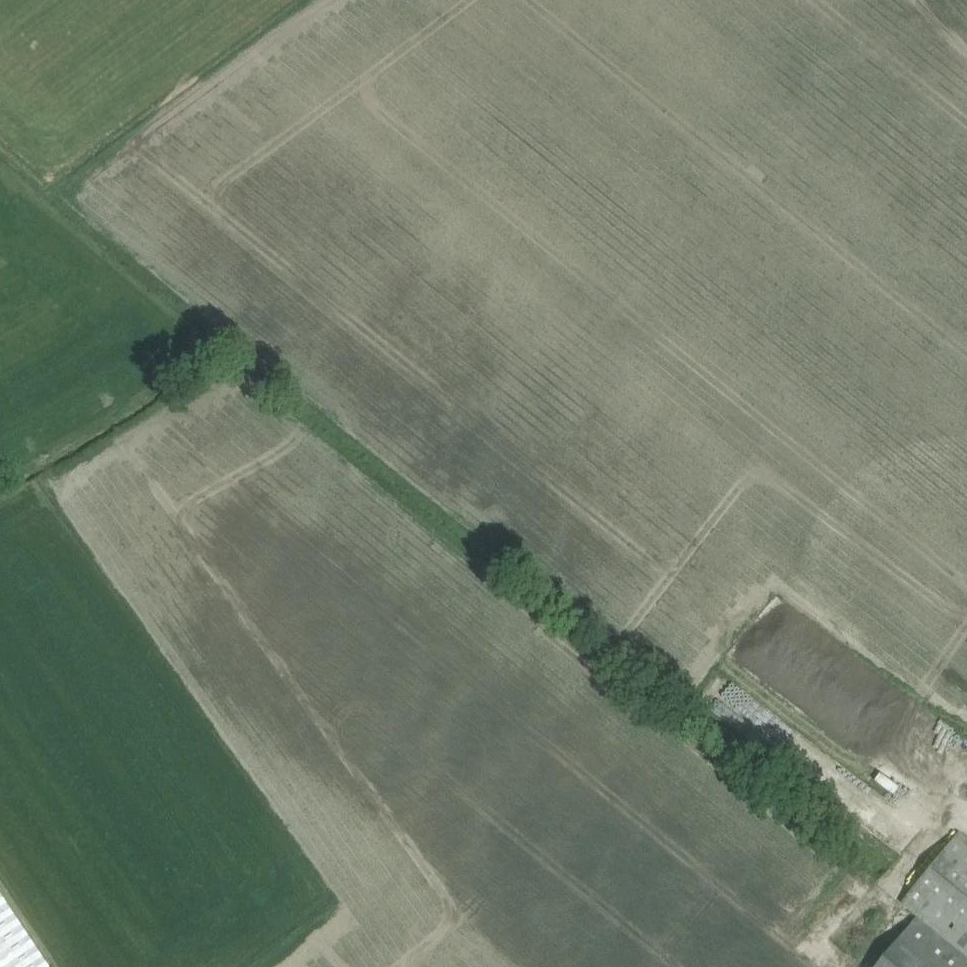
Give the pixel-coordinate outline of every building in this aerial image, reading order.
[(959,835),(902,905),(917,918),(876,966),(966,966),(966,842),(959,835)] [(0,895),(0,966),(48,966),(0,895)]
